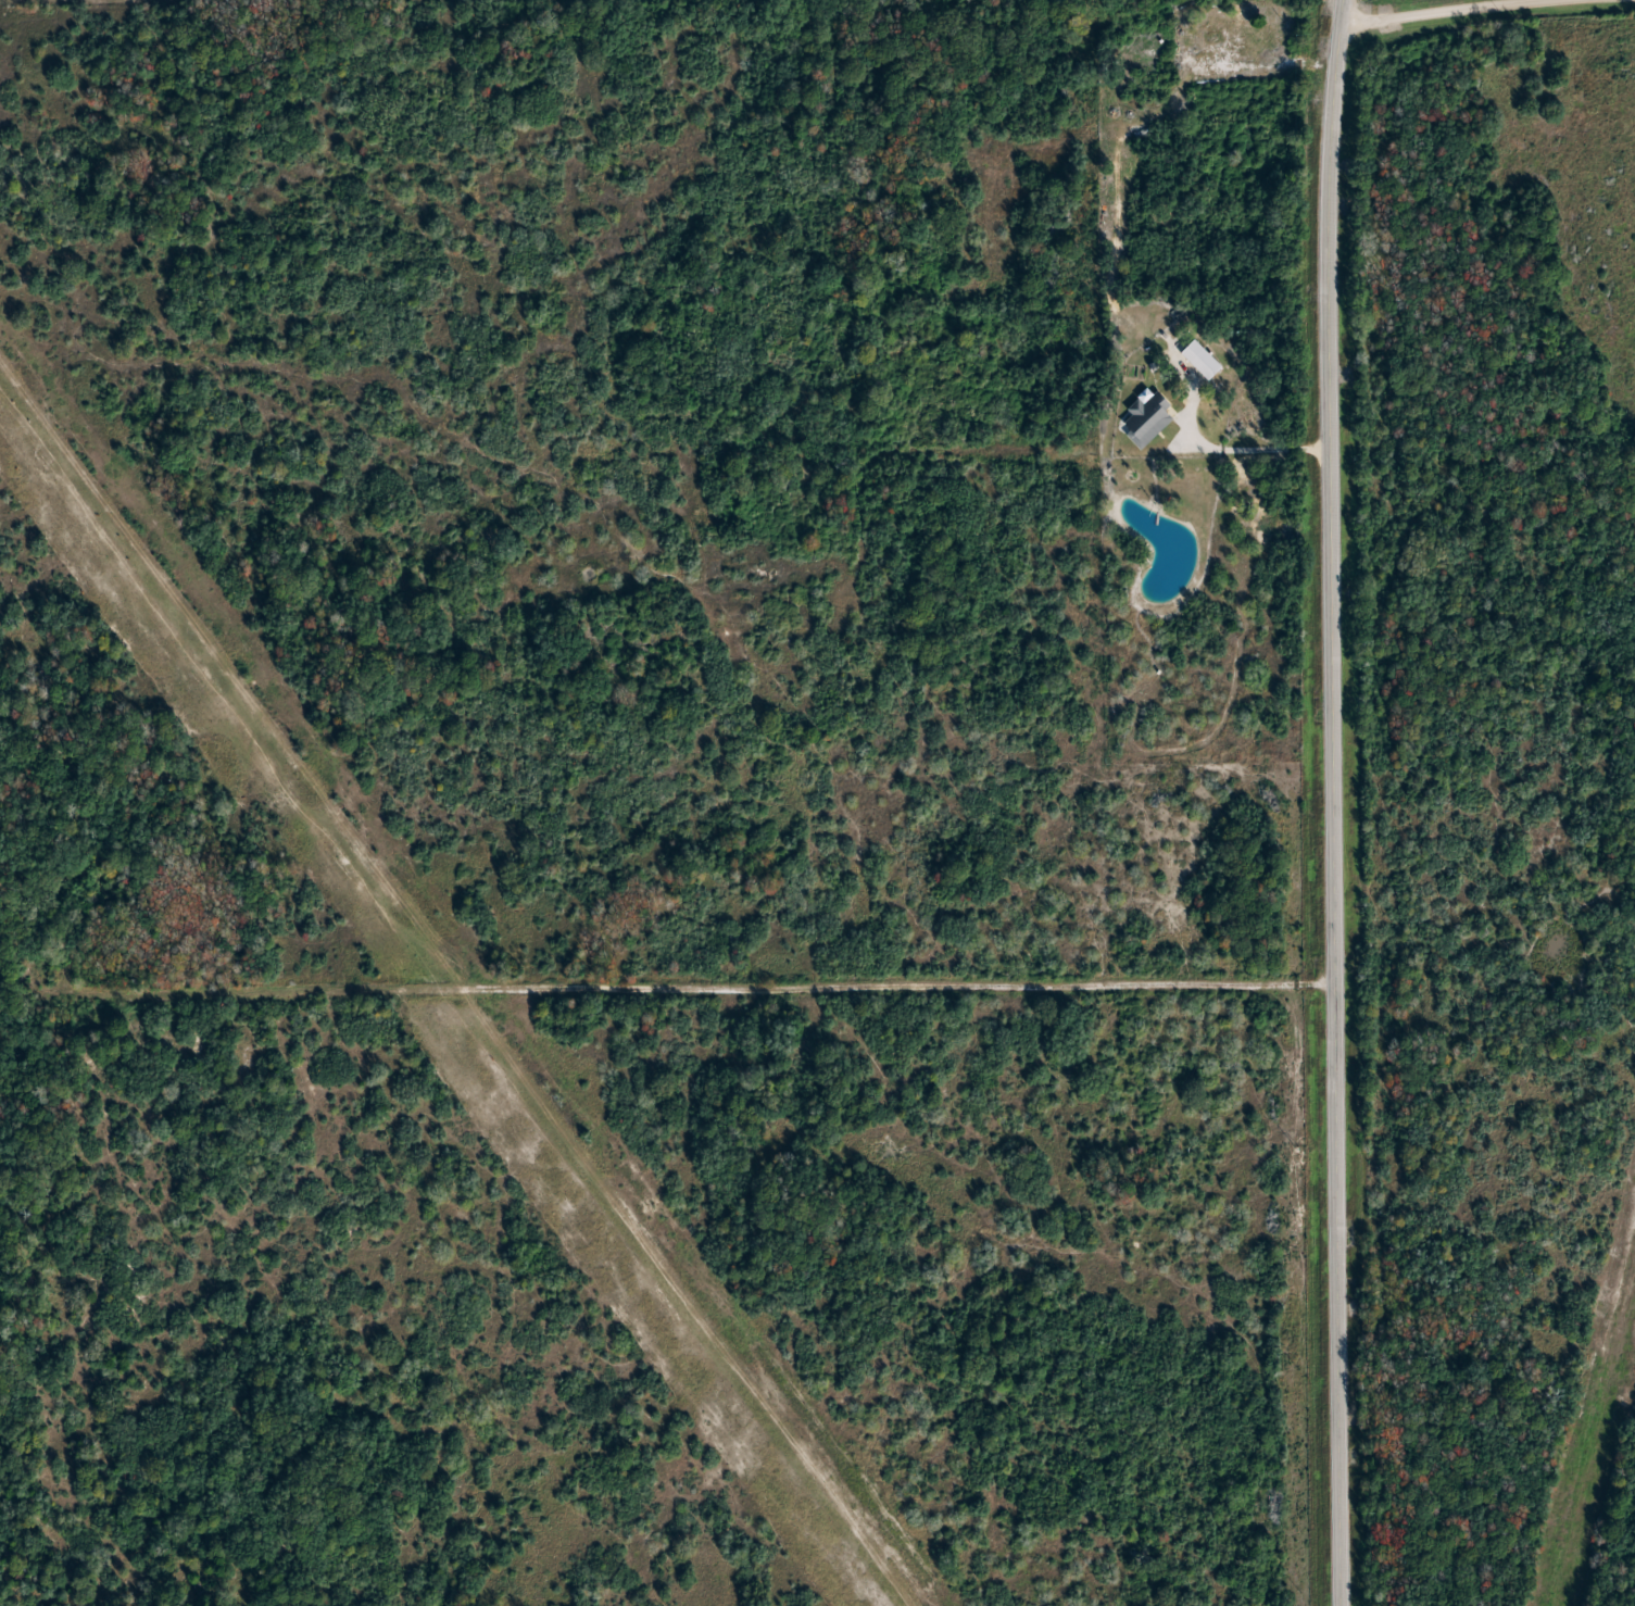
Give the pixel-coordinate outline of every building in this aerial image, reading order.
[(1225,368),(1198,340),(1184,353),(1211,382),(1225,368)]
